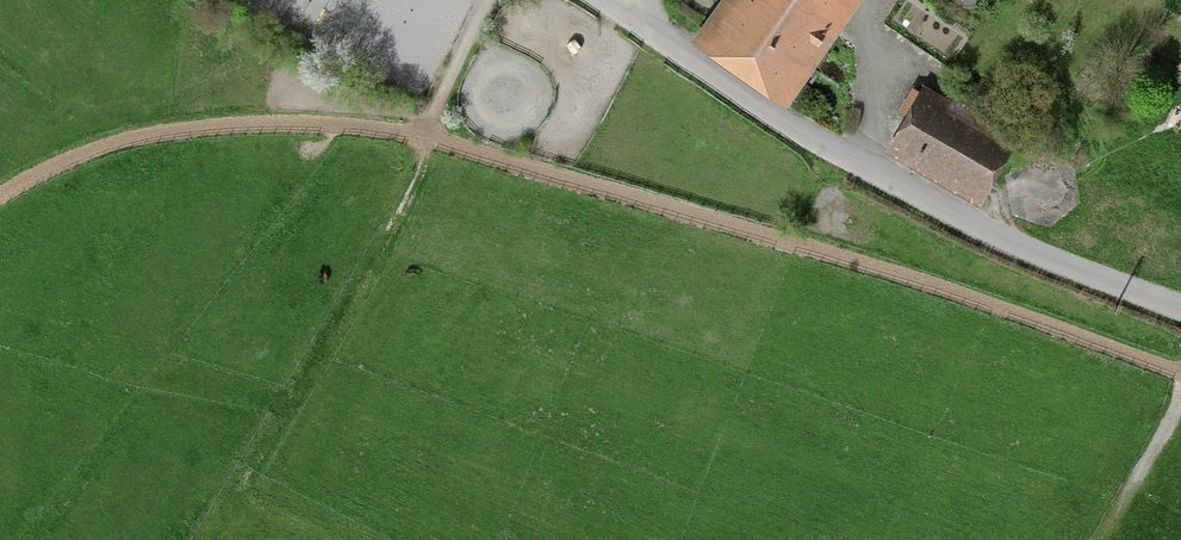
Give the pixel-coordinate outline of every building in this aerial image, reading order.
[(736,2),(736,6),(741,9),(719,41),(778,82),(835,0),(737,0),(736,2)] [(895,147),(980,195),(1026,115),(968,82),(951,111),(915,91),(904,111),(913,116),(895,147)]
